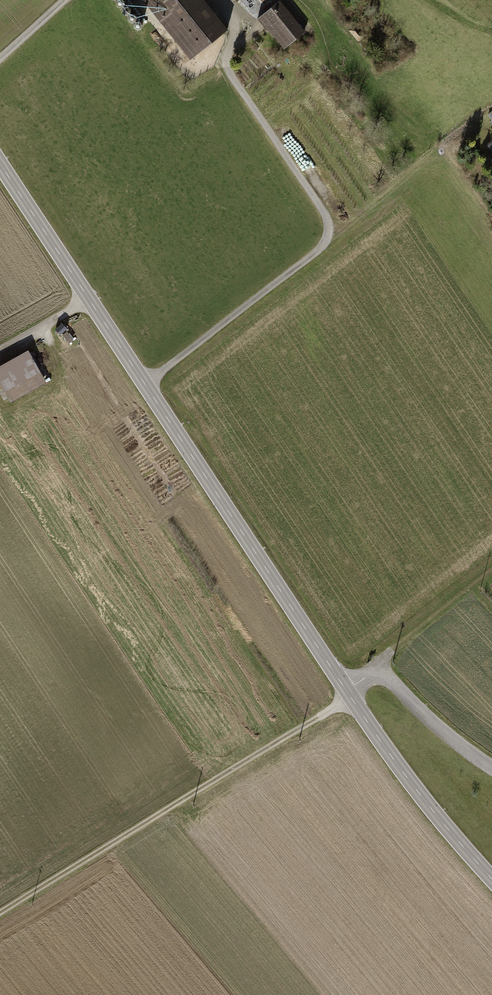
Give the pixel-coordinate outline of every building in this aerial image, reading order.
[(207,0),(145,0),(190,56),(228,26),(207,0)] [(282,0),(279,0),(259,17),(284,47),(306,30),(282,0)] [(363,35),(355,26),(350,30),(359,39),(363,35)] [(372,44),(366,37),(360,42),(366,49),(372,44)] [(27,348),(0,364),(0,382),(11,401),(46,381),(27,348)]
